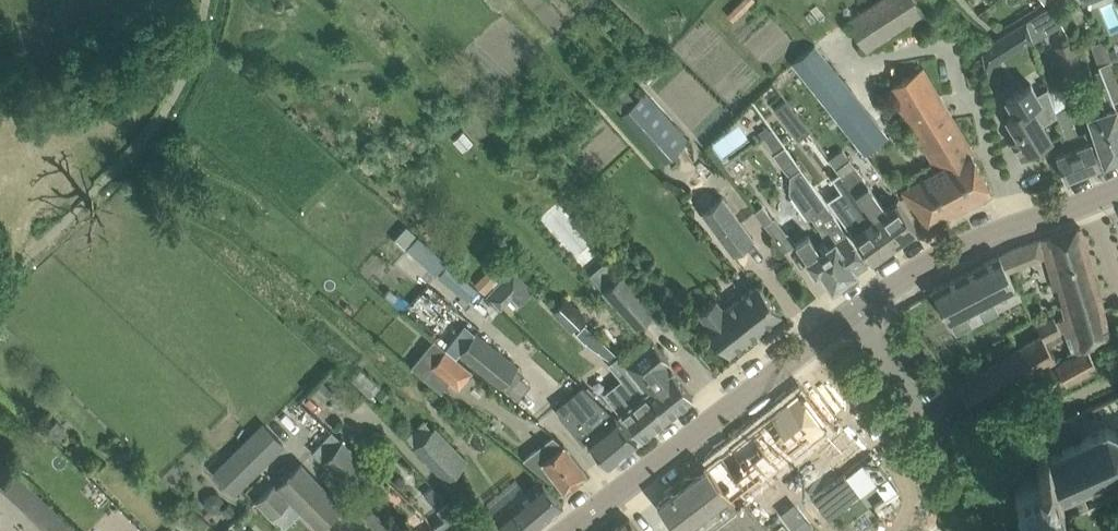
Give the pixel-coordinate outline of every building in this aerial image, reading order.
[(926,14),(925,13),(939,3),(937,0),(874,0),(845,19),(868,53),(926,14)] [(1055,22),(1046,9),(1027,22),(1031,38),(1055,22)] [(1010,51),(1031,38),(1027,22),(1002,38),(1010,51)] [(1070,80),(1076,77),(1085,73),(1071,40),(1056,47),(1070,80)] [(815,44),(791,62),(855,141),(873,126),(847,93),(851,90),(815,44)] [(1116,105),(1115,100),(1117,99),(1117,78),(1111,60),(1098,64),(1100,69),(1095,70),(1102,90),(1082,96),(1088,115),(1104,161),(1117,155),(1117,110),(1116,105)] [(901,191),(922,222),(926,228),(992,191),(971,154),(974,153),(929,78),(922,66),(887,88),(893,100),(904,118),(906,116),(939,169),(901,191)] [(1043,123),(1057,115),(1055,110),(1049,90),(1038,96),(1031,84),(1006,100),(1014,112),(1005,117),(1018,138),(1013,141),(1014,143),(1021,155),(1041,143),(1051,137),(1043,123)] [(621,113),(665,162),(689,140),(645,92),(621,113)] [(785,99),(774,108),(798,139),(809,130),(785,99)] [(1087,131),(1078,134),(1067,106),(1055,110),(1057,115),(1068,148),(1058,152),(1056,152),(1065,177),(1067,177),(1067,176),(1100,163),(1092,143),(1090,138),(1087,131)] [(772,128),(761,137),(773,153),(784,168),(795,160),(784,145),(783,143),(772,128)] [(842,148),(829,157),(840,170),(844,174),(893,244),(916,227),(903,209),(897,201),(885,209),(868,185),(860,173),(873,164),(871,162),(861,149),(849,158),(842,148)] [(832,287),(867,263),(818,192),(807,176),(801,167),(790,174),(789,190),(808,217),(811,216),(824,236),(823,239),(816,244),(808,233),(795,241),(787,231),(786,232),(774,216),(772,217),(763,204),(755,210),(785,251),(796,243),(807,260),(816,273),(820,270),(832,287)] [(840,190),(827,200),(853,234),(858,242),(871,259),(893,244),(844,174),(840,170),(831,177),(840,190)] [(708,192),(694,202),(701,212),(733,254),(754,237),(723,196),(715,201),(708,192)] [(1107,322),(1080,226),(1016,245),(999,254),(1008,272),(1046,257),(1055,288),(1058,287),(1066,317),(1060,318),(1063,327),(1072,355),(1086,348),(1086,347),(1108,333),(1107,322)] [(404,253),(406,252),(417,239),(405,228),(393,242),(404,253)] [(406,252),(434,277),(446,265),(417,239),(406,252)] [(1009,274),(1008,272),(999,254),(932,289),(950,322),(977,308),(983,318),(991,314),(1007,305),(1022,298),(1016,287),(1009,274)] [(449,286),(459,274),(448,264),(438,276),(449,286)] [(601,289),(635,328),(657,309),(623,271),(601,289)] [(513,272),(501,284),(514,297),(520,303),(532,291),(513,272)] [(706,324),(716,337),(729,354),(781,313),(757,284),(724,310),(716,300),(699,312),(708,323),(706,324)] [(584,317),(586,316),(567,296),(552,311),(571,330),(584,317)] [(1040,333),(1044,339),(1061,329),(1053,315),(1035,325),(1040,333)] [(458,353),(476,331),(466,323),(445,348),(455,357),(458,353)] [(547,324),(537,334),(565,361),(574,351),(547,324)] [(476,331),(458,353),(500,387),(518,366),(476,331)] [(974,410),(975,410),(1056,360),(1044,339),(1040,333),(977,373),(958,385),(974,410)] [(434,339),(411,366),(423,376),(441,391),(450,380),(459,388),(471,370),(455,357),(445,348),(434,339)] [(617,356),(612,360),(628,380),(630,383),(634,379),(636,382),(642,378),(650,388),(645,392),(666,419),(693,397),(679,380),(672,371),(670,372),(663,365),(668,361),(653,342),(624,364),(617,356)] [(528,361),(575,400),(588,384),(541,346),(528,361)] [(1046,392),(1065,382),(1066,383),(1097,367),(1087,347),(1086,348),(1072,355),(1057,362),(1035,375),(1046,392)] [(622,378),(604,392),(641,438),(666,419),(645,392),(650,388),(642,378),(636,382),(634,379),(630,383),(628,380),(612,360),(609,363),(622,378)] [(324,401),(334,391),(323,381),(313,391),(324,401)] [(385,400),(391,395),(383,386),(375,393),(383,402),(385,400)] [(561,413),(559,415),(582,442),(587,439),(595,448),(603,458),(609,465),(637,441),(623,424),(616,415),(588,390),(573,402),(561,413)] [(703,466),(704,467),(731,501),(746,490),(770,472),(776,479),(794,466),(789,458),(810,442),(818,452),(835,439),(799,390),(703,466)] [(1075,416),(1042,432),(1047,449),(1048,451),(1083,436),(1075,416)] [(58,440),(68,430),(56,418),(46,428),(53,435),(58,440)] [(235,493),(283,446),(262,424),(214,471),(235,493)] [(446,481),(467,461),(435,425),(413,446),(446,481)] [(1043,510),(1048,523),(1046,527),(1050,528),(1051,524),(1090,506),(1080,485),(1117,468),(1117,432),(1105,426),(1083,436),(1048,451),(1047,449),(1044,447),(1035,449),(1033,453),(1035,459),(1011,466),(1024,505),(1039,500),(1043,510)] [(312,452),(322,461),(342,438),(333,430),(312,452)] [(563,443),(562,444),(554,436),(542,445),(524,459),(552,482),(556,479),(564,489),(586,472),(572,455),(563,443)] [(342,438),(322,461),(348,485),(368,462),(352,448),(342,438)] [(343,506),(300,462),(276,485),(290,500),(318,530),(320,528),(322,530),(335,530),(326,522),(343,506)] [(745,503),(737,509),(731,501),(704,467),(692,476),(694,478),(687,483),(685,481),(659,501),(659,500),(657,502),(680,530),(770,530),(757,516),(745,503)] [(845,473),(813,497),(829,518),(861,494),(845,473)] [(549,486),(543,479),(538,484),(533,487),(522,496),(497,517),(497,518),(503,525),(508,530),(530,530),(563,503),(556,495),(549,486)] [(270,517),(290,500),(276,485),(275,483),(264,493),(255,501),(270,517)] [(464,523),(447,501),(438,509),(437,510),(445,519),(433,527),(436,530),(471,530),(466,522),(464,523)] [(374,510),(366,519),(379,530),(399,530),(374,510)] [(629,518),(612,530),(639,530),(629,518)]
